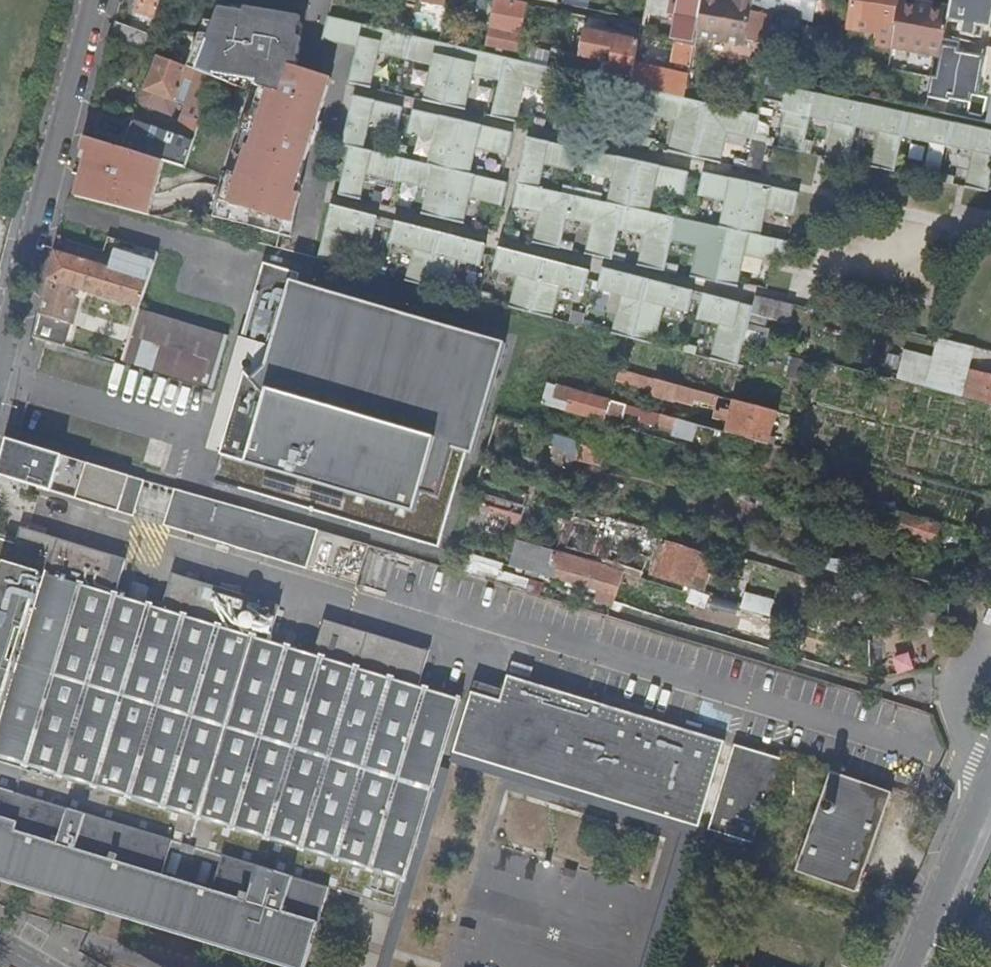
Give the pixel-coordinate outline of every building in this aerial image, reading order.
[(136,14),(155,20),(163,0),(141,0),(136,14)] [(526,7),(494,0),(487,47),(518,53),(526,7)] [(649,15),(667,18),(670,0),(651,0),(649,15)] [(696,37),(702,0),(680,0),(674,38),(678,39),(678,43),(694,46),(696,37)] [(747,41),(754,0),(736,0),(735,0),(734,0),(702,0),(696,37),(746,45),(747,41)] [(817,0),(754,0),(747,41),(768,46),(773,15),(813,22),(817,0)] [(892,38),(899,0),(850,0),(845,30),(892,38)] [(950,7),(910,0),(902,0),(892,48),(911,51),(912,45),(942,50),(944,41),(948,22),(950,7)] [(950,7),(948,22),(958,24),(963,24),(962,31),(956,30),(953,43),(959,44),(961,35),(977,38),(978,32),(982,33),(983,28),(990,29),(990,0),(951,0),(950,7)] [(196,36),(184,68),(214,80),(215,77),(248,84),(254,85),(255,90),(259,91),(246,134),(241,133),(233,159),(242,162),(229,206),(220,204),(215,221),(291,241),(294,228),(285,225),(316,122),(332,79),(293,68),(297,50),(294,49),(298,18),(243,9),(243,13),(216,10),(207,37),(196,36)] [(559,70),(529,64),(481,53),(441,43),(420,38),(378,29),(345,21),(328,17),(321,39),(357,47),(348,86),(370,90),(378,52),(435,65),(426,104),(463,112),(473,74),(499,80),(491,119),(514,124),(524,86),(553,92),(559,70)] [(149,36),(115,23),(110,39),(143,52),(149,36)] [(635,65),(639,43),(584,32),(581,56),(605,60),(602,77),(610,79),(611,73),(633,77),(635,65)] [(949,100),(958,48),(952,47),(953,43),(944,41),(942,50),(937,78),(933,77),(929,97),(949,100)] [(691,68),(694,46),(678,43),(674,64),(691,68)] [(136,115),(124,149),(185,168),(213,81),(214,80),(184,68),(158,58),(143,96),(146,104),(171,113),(182,81),(193,85),(178,130),(136,115)] [(691,68),(674,64),(673,74),(689,78),(691,68)] [(689,78),(673,74),(635,65),(633,77),(631,87),(655,92),(685,99),(689,78)] [(990,189),(990,183),(990,124),(766,75),(763,93),(762,101),(781,105),(794,107),(792,114),(786,113),(778,149),(804,155),(806,143),(811,118),(812,111),(839,116),(837,124),(833,123),(826,159),(849,164),(852,153),(857,127),(859,121),(888,128),(886,133),(882,132),(874,169),(894,174),(902,138),(903,131),(935,138),(933,144),(949,147),(950,141),(980,147),(979,153),(975,153),(968,190),(988,194),(990,189)] [(214,80),(213,81),(245,93),(248,84),(215,77),(214,80)] [(759,121),(759,117),(685,99),(655,92),(649,116),(680,123),(672,156),(718,166),(726,134),(754,140),(749,164),(747,172),(761,175),(769,139),(756,136),(759,121)] [(430,168),(403,162),(396,161),(389,159),(363,153),(369,124),(398,130),(403,108),(352,98),(341,148),(348,150),(338,198),(362,204),(369,175),(429,188),(423,218),(462,227),(469,198),(502,205),(507,185),(468,176),(475,148),(507,155),(512,134),(411,111),(407,133),(437,140),(430,168)] [(794,107),(781,105),(779,111),(786,113),(792,114),(794,107)] [(812,111),(811,118),(833,123),(837,124),(839,116),(812,111)] [(545,131),(546,124),(533,120),(531,128),(545,131)] [(857,127),(882,132),(886,133),(888,128),(859,121),(857,127)] [(902,138),(933,144),(935,138),(903,131),(902,138)] [(533,245),(559,250),(560,242),(565,217),(593,222),(586,256),(611,261),(613,254),(618,228),(646,234),(639,267),(664,272),(666,264),(672,239),(699,245),(693,278),(736,287),(743,256),(772,262),(775,251),(786,253),(788,244),(760,238),(765,210),(794,215),(799,193),(702,174),(698,196),(727,201),(721,229),(692,223),(685,221),(678,220),(647,214),(653,188),(682,195),(687,173),(587,153),(583,173),(614,180),(608,206),(585,202),(572,199),(559,196),(536,192),(541,164),(572,170),(576,149),(525,138),(512,205),(540,211),(533,245)] [(97,183),(135,193),(137,186),(154,190),(158,186),(161,175),(156,174),(159,163),(85,139),(81,154),(87,155),(83,172),(93,174),(99,176),(97,183)] [(655,152),(657,144),(644,141),(642,149),(655,152)] [(949,147),(975,153),(979,153),(980,147),(950,141),(949,147)] [(806,143),(804,155),(811,156),(813,145),(806,143)] [(392,146),(389,159),(396,161),(399,147),(392,146)] [(396,161),(403,162),(406,149),(399,147),(396,161)] [(860,155),(852,153),(849,164),(857,166),(860,155)] [(87,155),(81,154),(77,170),(83,172),(87,155)] [(747,172),(749,164),(736,161),(734,169),(747,172)] [(164,164),(159,163),(156,174),(161,175),(164,164)] [(83,172),(75,199),(149,218),(158,186),(154,190),(137,186),(135,193),(97,183),(99,176),(93,174),(83,172)] [(929,182),(941,184),(942,177),(930,174),(929,182)] [(942,177),(941,184),(952,187),(954,179),(942,177)] [(561,188),(559,196),(572,199),(574,191),(561,188)] [(574,191),(572,199),(585,202),(586,193),(574,191)] [(329,207),(317,261),(335,266),(344,233),(371,239),(376,218),(329,207)] [(680,208),(678,220),(685,221),(687,210),(680,208)] [(687,210),(685,221),(692,223),(695,211),(687,210)] [(406,283),(443,292),(452,260),(477,267),(483,246),(393,223),(388,244),(414,251),(406,283)] [(504,240),(517,242),(518,234),(506,231),(504,240)] [(560,242),(559,250),(571,253),(573,245),(560,242)] [(56,249),(32,338),(63,348),(73,311),(71,311),(77,290),(139,309),(154,263),(116,252),(110,265),(56,249)] [(511,310),(547,319),(556,286),(582,292),(588,272),(498,250),(492,271),(519,277),(511,310)] [(775,251),(772,262),(784,265),(786,253),(775,251)] [(613,254),(611,261),(623,264),(625,256),(613,254)] [(666,264),(664,272),(676,275),(677,267),(666,264)] [(505,346),(297,285),(299,275),(263,265),(238,351),(267,360),(266,365),(253,378),(245,372),(214,481),(438,549),(466,454),(473,456),(505,346)] [(361,265),(359,272),(371,275),(373,267),(361,265)] [(371,275),(384,277),(386,270),(373,267),(371,275)] [(613,335),(651,344),(661,306),(687,313),(692,292),(601,270),(596,290),(622,296),(613,335)] [(477,301),(478,293),(466,290),(464,297),(477,301)] [(477,301),(491,304),(493,297),(478,293),(477,301)] [(747,325),(752,307),(703,295),(697,319),(721,326),(713,359),(738,366),(743,344),(742,344),(747,325)] [(123,361),(212,388),(228,336),(140,309),(123,361)] [(569,324),(579,327),(581,320),(570,317),(569,324)] [(743,344),(759,348),(764,329),(747,325),(742,344),(743,344)] [(990,404),(990,374),(969,369),(974,346),(939,338),(926,388),(990,404)] [(682,352),(694,355),(696,348),(684,345),(682,352)] [(267,360),(238,351),(209,448),(222,452),(245,372),(253,378),(266,365),(267,360)] [(718,396),(654,380),(650,396),(674,402),(674,400),(699,406),(700,402),(715,406),(718,396)] [(547,383),(540,406),(550,409),(552,401),(566,406),(564,413),(603,424),(606,415),(623,420),(625,413),(660,422),(659,425),(676,430),(674,437),(692,443),(697,424),(610,400),(547,383)] [(147,386),(142,402),(158,406),(162,390),(147,386)] [(728,423),(725,433),(769,445),(769,442),(771,438),(777,411),(733,400),(731,412),(722,410),(720,421),(728,423)] [(556,460),(562,441),(521,428),(513,452),(555,465),(556,460)] [(0,461),(0,477),(133,518),(145,480),(6,439),(0,461)] [(580,446),(562,441),(556,460),(574,465),(580,446)] [(469,518),(467,527),(514,540),(516,531),(518,532),(525,508),(524,508),(528,493),(481,479),(474,503),(469,518)] [(318,530),(175,488),(163,527),(307,570),(318,530)] [(738,492),(732,511),(763,520),(769,501),(738,492)] [(936,547),(942,526),(896,512),(890,533),(936,547)] [(601,526),(568,516),(559,546),(596,558),(604,532),(599,531),(601,526)] [(607,566),(624,571),(644,576),(646,577),(660,532),(620,520),(607,566)] [(283,966),(306,966),(329,889),(395,908),(457,704),(417,691),(428,653),(323,621),(312,657),(268,644),(279,608),(172,575),(161,611),(114,597),(125,561),(56,540),(56,539),(19,528),(18,531),(20,531),(16,544),(0,539),(0,882),(283,966)] [(595,600),(612,604),(624,571),(607,566),(517,540),(510,566),(597,590),(595,600)] [(651,576),(690,587),(699,553),(661,542),(651,576)] [(497,580),(501,562),(472,556),(469,574),(497,580)] [(644,576),(624,571),(619,590),(638,596),(644,576)] [(771,617),(775,600),(746,593),(742,610),(771,617)] [(463,752),(462,756),(548,783),(557,785),(688,825),(698,828),(699,824),(710,788),(698,784),(710,740),(700,738),(700,736),(636,716),(613,712),(612,714),(603,711),(605,707),(507,677),(500,702),(471,693),(454,749),(463,752)] [(474,692),(500,699),(503,690),(476,683),(474,692)] [(698,784),(710,788),(724,743),(710,739),(710,740),(698,784)] [(752,844),(781,760),(734,746),(708,830),(752,844)] [(888,792),(833,772),(829,784),(827,783),(799,871),(852,889),(888,792)]
